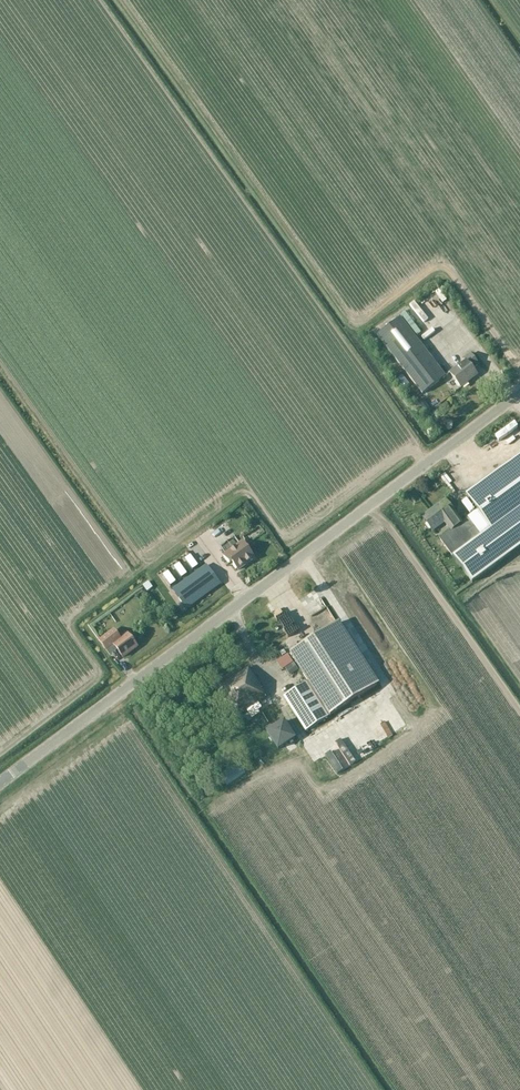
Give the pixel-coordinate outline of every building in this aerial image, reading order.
[(414,317),(423,310),(414,299),(406,306),(414,317)] [(422,394),(446,377),(401,318),(377,336),(422,394)] [(470,354),(463,359),(464,362),(450,373),(461,388),(469,382),(468,381),(477,374),(473,370),(479,365),(470,354)] [(455,514),(445,500),(422,517),(432,531),(445,522),(451,531),(440,539),(452,556),(481,535),(482,536),(491,529),(491,530),(519,509),(519,459),(467,497),(477,511),(462,523),(455,514)] [(453,557),(472,583),(510,555),(519,547),(519,509),(491,530),(491,529),(482,536),(453,557)] [(214,537),(218,533),(212,525),(208,528),(200,534),(209,546),(216,540),(214,537)] [(226,554),(223,557),(229,565),(232,563),(238,571),(255,558),(243,542),(226,554)] [(185,559),(193,570),(198,566),(190,555),(185,559)] [(173,567),(181,578),(187,574),(179,563),(173,567)] [(186,607),(219,582),(209,569),(176,593),(186,607)] [(162,575),(170,586),(176,582),(168,571),(162,575)] [(308,682),(284,697),(306,732),(330,716),(360,763),(407,733),(377,686),(337,623),(290,654),(308,682)] [(111,655),(117,650),(123,658),(137,647),(128,634),(121,638),(114,629),(99,640),(111,655)] [(263,688),(250,667),(218,689),(237,717),(267,697),(262,689),(263,688)] [(286,721),(270,733),(281,749),(297,738),(286,721)] [(301,748),(281,760),(285,766),(305,754),(301,748)] [(311,763),(291,776),(295,782),(315,770),(311,763)]
